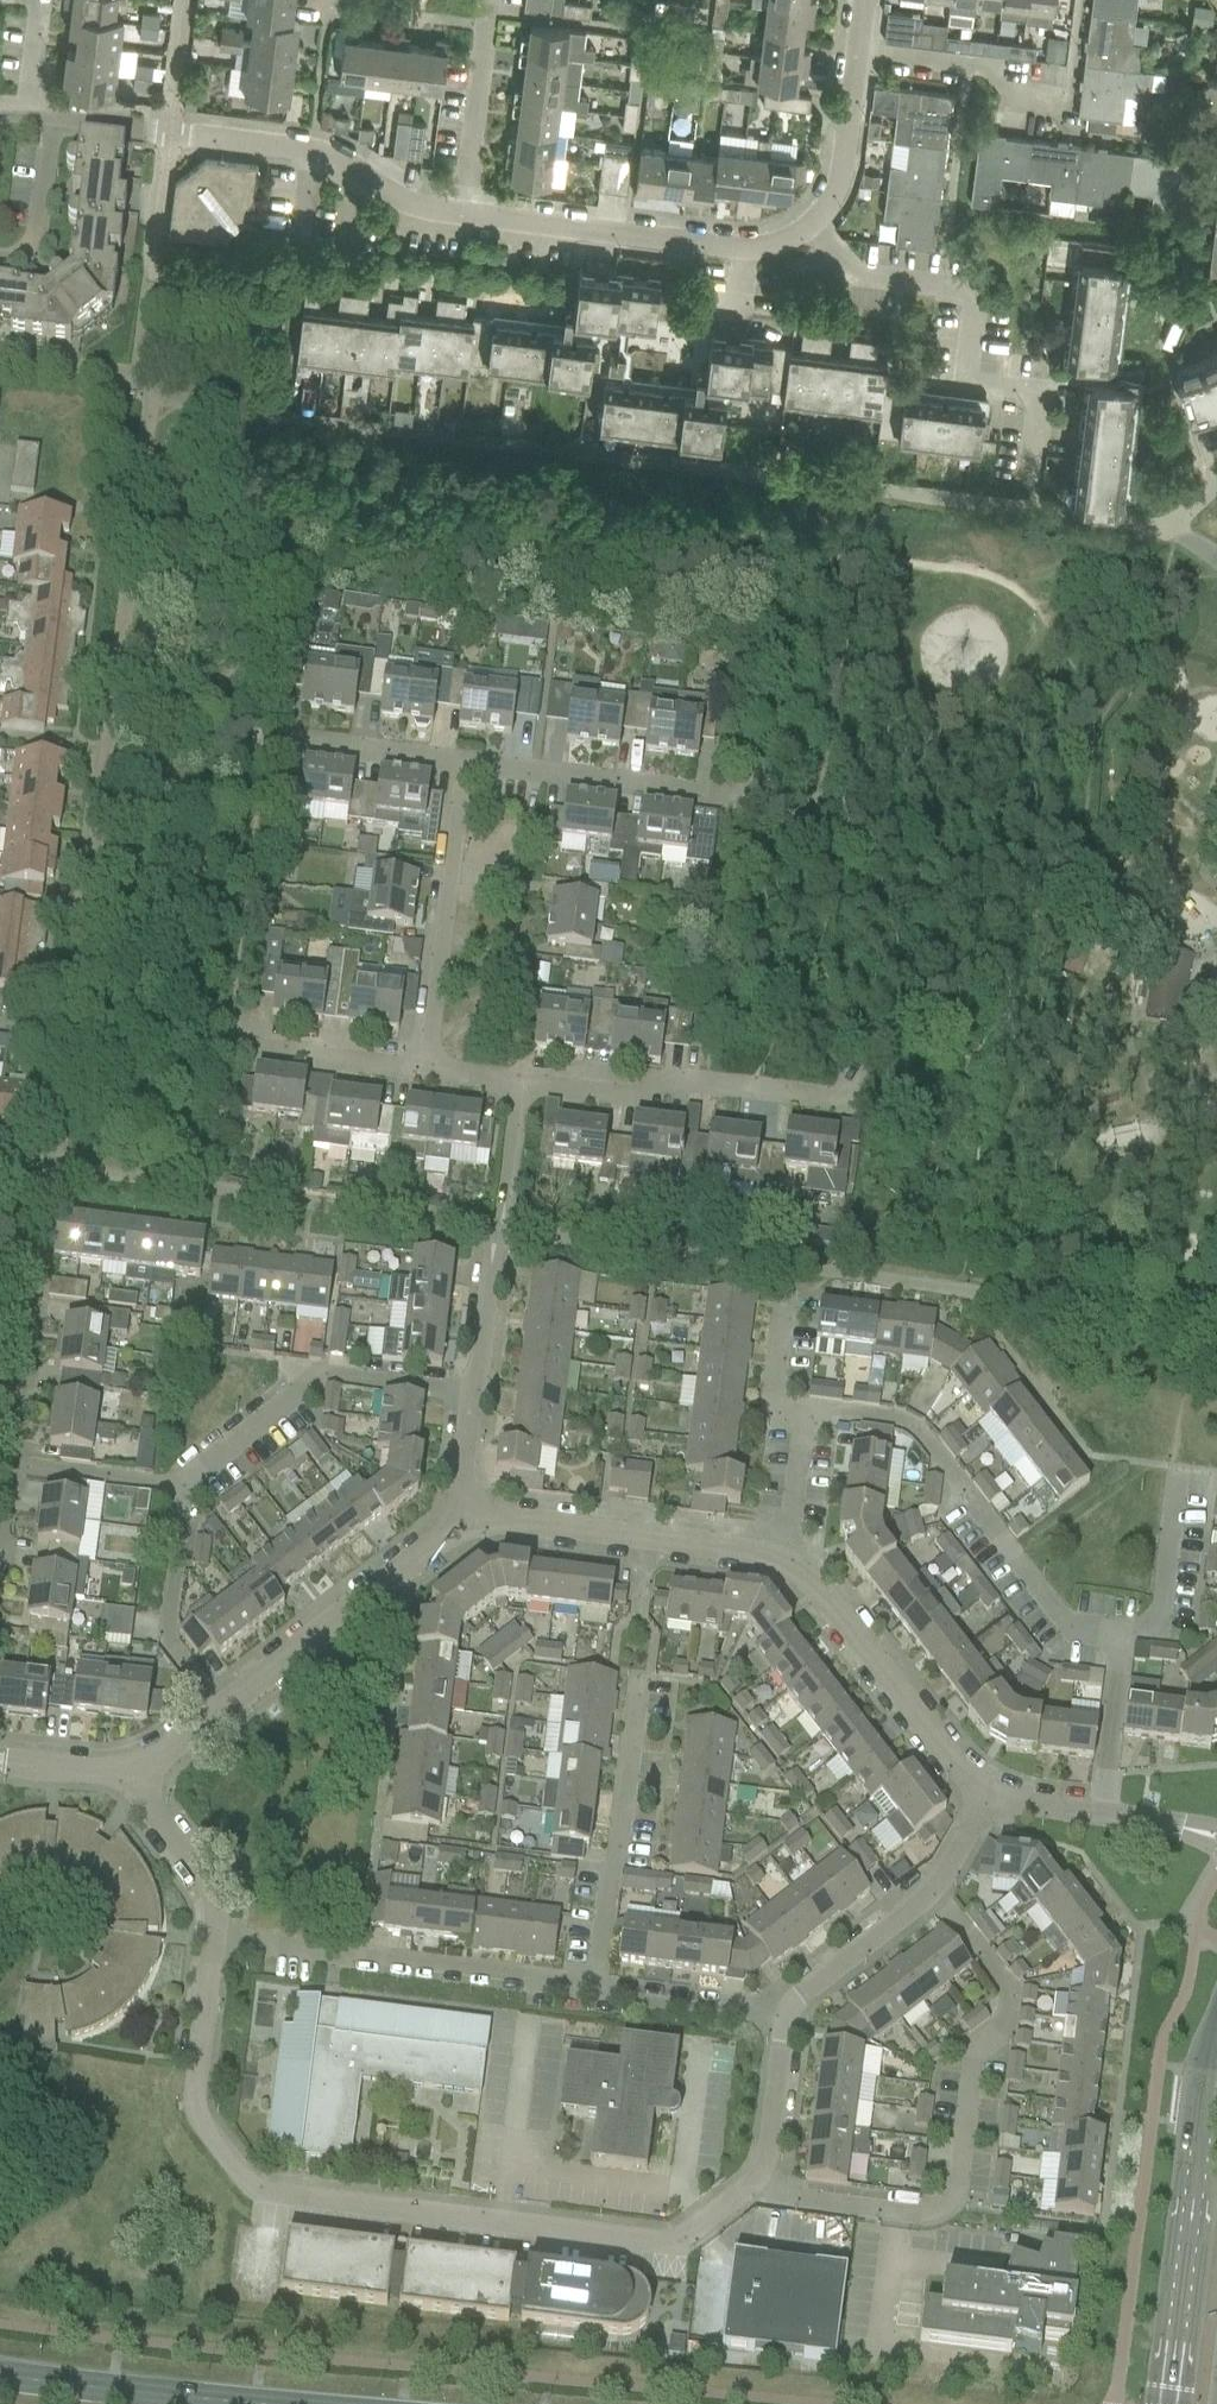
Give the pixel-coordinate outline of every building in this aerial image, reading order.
[(66,3),(75,4),(73,13),(125,20),(125,19),(116,18),(119,0),(67,0),(66,3)] [(295,0),(251,0),(249,13),(256,14),(293,19),(295,0)] [(553,0),(527,0),(526,7),(552,10),(553,0)] [(579,1),(574,0),(565,0),(563,12),(578,13),(579,1)] [(667,12),(681,13),(683,1),(678,0),(668,0),(667,12)] [(730,0),(716,0),(715,10),(728,12),(730,0)] [(754,2),(769,4),(816,10),(817,0),(754,0),(754,2)] [(951,7),(976,10),(977,0),(951,0),(951,7)] [(1029,0),(1003,0),(1001,14),(1028,17),(1030,4),(1029,4),(1029,0)] [(1029,4),(1030,4),(1027,19),(1053,22),(1056,0),(1029,0),(1029,4)] [(1093,10),(1126,14),(1127,0),(1094,0),(1093,10)] [(593,2),(579,1),(578,13),(592,15),(593,2)] [(695,15),(697,2),(683,1),(681,13),(695,15)] [(814,22),(816,10),(769,4),(766,29),(804,34),(806,21),(814,22)] [(629,20),(630,7),(616,5),(614,18),(629,20)] [(643,22),(645,9),(630,7),(629,20),(643,22)] [(920,43),(924,14),(889,9),(886,39),(920,43)] [(160,24),(162,13),(144,10),(143,22),(160,24)] [(1093,10),(1086,61),(1140,67),(1143,41),(1123,39),(1126,14),(1093,10)] [(122,45),(125,20),(73,13),(71,29),(80,30),(79,39),(122,45)] [(300,19),(293,19),(256,14),(253,40),(297,45),(300,19)] [(159,36),(160,24),(143,22),(141,33),(159,36)] [(585,44),(587,31),(587,29),(533,22),(531,36),(523,35),(521,47),(567,53),(585,55),(595,57),(596,46),(585,44)] [(243,39),(245,29),(223,26),(222,36),(243,39)] [(367,76),(372,38),(359,36),(360,28),(347,26),(341,73),(343,73),(341,89),(365,93),(367,76)] [(935,45),(937,29),(922,27),(920,43),(935,45)] [(802,47),(804,34),(766,29),(763,55),(809,61),(811,49),(802,47)] [(393,79),(399,33),(387,31),(386,40),(372,38),(367,76),(393,79)] [(1048,53),(1066,57),(1071,36),(1053,32),(1048,53)] [(418,83),(423,45),(410,43),(411,35),(399,33),(393,79),(418,83)] [(723,49),(725,35),(712,33),(710,48),(723,49)] [(971,49),(973,35),(959,33),(957,47),(971,49)] [(971,49),(985,51),(987,36),(973,35),(971,49)] [(242,48),(243,39),(222,36),(221,46),(242,48)] [(444,86),(449,52),(450,40),(438,38),(436,46),(423,45),(418,83),(444,86)] [(118,70),(122,45),(79,39),(78,49),(69,48),(67,64),(118,70)] [(1022,56),(1024,41),(1010,39),(1008,54),(1010,54),(1022,56)] [(293,71),(297,45),(253,40),(250,65),(293,71)] [(1038,43),(1024,41),(1022,56),(1036,57),(1038,43)] [(582,81),(585,55),(567,53),(521,47),(520,59),(528,60),(526,74),(582,81)] [(645,63),(647,49),(634,47),(632,62),(645,63)] [(721,63),(723,49),(710,48),(709,62),(721,63)] [(808,73),(809,61),(763,55),(753,53),(751,64),(761,65),(759,81),(774,83),(797,86),(799,71),(808,73)] [(154,75),(155,63),(138,61),(136,73),(154,75)] [(1086,61),(1080,112),(1090,114),(1088,127),(1111,130),(1117,130),(1117,128),(1118,117),(1113,116),(1116,91),(1144,95),(1145,84),(1153,85),(1155,69),(1140,67),(1086,61)] [(630,76),(643,77),(645,63),(632,62),(630,76)] [(115,97),(118,73),(118,70),(67,64),(65,80),(74,81),(72,91),(115,97)] [(289,107),(293,71),(250,65),(246,91),(269,94),(268,104),(289,107)] [(152,87),(154,75),(136,73),(135,84),(152,87)] [(581,96),(582,81),(526,74),(525,87),(516,86),(515,98),(561,104),(588,106),(589,97),(581,96)] [(675,90),(677,77),(663,75),(661,88),(675,90)] [(700,93),(702,80),(677,77),(675,90),(700,93)] [(726,96),(727,83),(713,82),(711,94),(726,96)] [(740,98),(741,85),(727,83),(726,96),(740,98)] [(948,144),(955,93),(901,86),(898,113),(918,115),(915,140),(948,144)] [(777,105),(779,90),(766,88),(764,103),(777,105)] [(813,95),(792,92),(779,90),(777,105),(811,109),(813,95)] [(558,129),(561,104),(515,98),(513,110),(522,111),(520,124),(558,129)] [(639,114),(641,100),(628,98),(626,112),(639,114)] [(637,128),(639,114),(626,112),(624,127),(637,128)] [(336,114),(335,125),(334,127),(349,129),(350,116),(336,114)] [(409,155),(413,120),(399,119),(395,153),(409,155)] [(427,122),(413,120),(409,155),(423,157),(427,122)] [(361,124),(359,136),(359,137),(374,139),(375,126),(361,124)] [(555,155),(558,129),(520,124),(518,138),(510,137),(508,149),(555,155)] [(1028,170),(1033,138),(981,131),(972,201),(999,204),(1004,167),(1028,170)] [(771,153),(773,137),(760,135),(758,152),(745,150),(740,188),(754,190),(753,198),(765,200),(771,153)] [(633,156),(635,139),(607,136),(605,153),(619,155),(633,156)] [(1077,198),(1084,144),(1033,138),(1028,170),(1053,174),(1050,194),(1077,198)] [(119,254),(122,232),(113,231),(115,219),(123,220),(126,199),(118,198),(120,178),(114,178),(115,166),(122,167),(124,146),(79,140),(76,160),(73,159),(70,160),(68,161),(67,163),(66,165),(66,168),(67,170),(69,172),(71,173),(75,174),(72,194),(81,195),(78,213),(74,213),(72,213),(70,215),(68,217),(68,219),(68,222),(69,224),(71,226),(74,227),(77,227),(74,245),(71,245),(69,266),(72,267),(71,273),(63,279),(61,277),(59,275),(57,274),(54,274),(52,275),(50,276),(49,278),(48,281),(49,283),(50,285),(52,288),(44,294),(19,290),(19,288),(0,285),(0,325),(0,323),(12,324),(10,336),(70,343),(71,338),(106,310),(112,311),(117,271),(113,271),(114,265),(106,264),(108,252),(119,254)] [(942,195),(948,144),(915,140),(912,165),(892,162),(888,188),(942,195)] [(1130,183),(1134,150),(1084,144),(1077,198),(1103,201),(1105,180),(1130,183)] [(663,187),(668,149),(642,145),(636,192),(648,193),(650,185),(663,187)] [(740,188),(745,150),(719,147),(718,155),(719,155),(714,193),(726,195),(727,186),(740,188)] [(551,181),(554,157),(555,155),(508,149),(507,161),(515,162),(513,176),(551,181)] [(687,198),(693,152),(668,149),(663,187),(676,188),(675,197),(687,198)] [(1198,158),(1134,150),(1130,183),(1155,187),(1152,207),(1179,211),(1183,180),(1195,182),(1198,158)] [(719,155),(718,155),(693,152),(687,198),(699,200),(701,191),(714,193),(719,155)] [(615,189),(619,155),(605,153),(600,187),(615,189)] [(809,158),(785,155),(771,153),(765,200),(777,201),(778,193),(792,194),(794,176),(806,177),(809,158)] [(629,191),(632,167),(633,156),(619,155),(615,189),(629,191)] [(254,212),(260,163),(208,157),(177,180),(172,224),(173,224),(174,216),(184,217),(182,233),(180,232),(180,234),(220,239),(227,233),(228,234),(227,237),(226,242),(227,242),(228,238),(230,233),(233,229),(237,226),(241,223),(246,221),(250,220),(255,221),(255,219),(251,219),(247,219),(247,218),(254,212)] [(935,247),(942,195),(888,188),(885,214),(905,217),(902,243),(935,247)] [(371,210),(371,212),(369,222),(381,224),(383,212),(371,210)] [(1130,245),(1087,239),(1071,359),(1115,365),(1130,245)] [(656,325),(661,286),(662,281),(616,275),(617,263),(589,260),(587,272),(581,271),(575,315),(656,325)] [(581,328),(553,325),(475,315),(474,320),(465,319),(468,294),(440,291),(437,315),(417,313),(420,288),(406,286),(405,294),(391,292),(387,317),(368,314),(371,290),(343,286),(339,311),(320,308),(323,284),(308,282),(299,356),(318,359),(317,367),(328,368),(329,360),(366,365),(365,373),(376,374),(377,366),(401,369),(402,361),(439,366),(438,374),(449,375),(450,371),(469,374),(471,359),(590,374),(594,340),(580,338),(581,328)] [(885,388),(889,362),(878,360),(881,336),(853,332),(850,357),(830,354),(833,330),(805,326),(802,351),(793,349),(793,345),(748,339),(749,326),(720,323),(719,335),(712,334),(707,378),(786,389),(785,399),(804,401),(803,409),(814,411),(815,403),(852,408),(851,416),(862,417),(863,409),(881,411),(880,415),(882,416),(880,433),(995,447),(997,437),(982,436),(986,401),(885,388)] [(1196,406),(1198,413),(1216,407),(1216,353),(1202,360),(1178,368),(1190,409),(1196,406)] [(1137,382),(1108,378),(1093,376),(1078,497),(1122,503),(1137,382)] [(721,437),(727,393),(606,378),(601,423),(721,437)] [(39,450),(15,447),(9,493),(33,496),(39,450)] [(68,535),(70,518),(19,512),(16,537),(58,543),(59,534),(68,535)] [(57,552),(58,543),(16,537),(12,563),(64,569),(66,554),(57,552)] [(62,579),(64,569),(12,563),(12,564),(21,565),(17,590),(30,592),(30,591),(69,596),(71,580),(62,579)] [(81,597),(69,596),(30,591),(30,592),(29,601),(25,600),(20,606),(19,608),(7,607),(6,617),(84,627),(85,616),(82,616),(79,612),(81,597)] [(341,596),(324,594),(322,612),(338,614),(341,596)] [(340,611),(369,616),(375,612),(381,613),(383,602),(342,596),(340,611)] [(402,620),(417,622),(419,608),(404,606),(402,620)] [(439,611),(419,608),(417,622),(437,624),(439,611)] [(79,637),(83,638),(84,627),(6,617),(4,628),(17,629),(16,631),(20,638),(24,639),(23,648),(73,655),(75,641),(79,637)] [(496,639),(544,645),(547,625),(499,619),(496,639)] [(557,627),(554,642),(570,645),(572,629),(557,627)] [(684,645),(661,642),(658,664),(681,667),(684,645)] [(73,655),(23,648),(22,657),(18,657),(12,663),(12,665),(0,663),(0,674),(77,684),(78,673),(75,672),(72,669),(73,655)] [(294,654),(290,683),(303,685),(300,709),(326,712),(334,654),(306,651),(305,656),(294,654)] [(334,654),(326,712),(353,715),(356,692),(368,693),(372,664),(359,662),(359,658),(334,654)] [(405,722),(410,679),(385,675),(386,666),(372,664),(368,693),(381,695),(378,719),(405,722)] [(447,704),(451,674),(437,673),(438,666),(437,666),(430,668),(427,669),(424,671),(423,680),(410,679),(405,722),(412,723),(414,730),(425,731),(429,725),(431,726),(434,702),(447,704)] [(76,694),(77,684),(0,674),(0,685),(9,686),(9,688),(13,695),(17,696),(16,705),(54,710),(66,712),(68,697),(72,694),(76,694)] [(483,732),(489,689),(463,686),(464,676),(451,674),(447,704),(460,705),(457,729),(483,732)] [(591,746),(597,703),(599,685),(571,681),(570,690),(548,687),(547,693),(544,716),(567,719),(564,743),(591,746)] [(536,715),(540,686),(532,685),(532,684),(516,682),(515,693),(489,689),(483,732),(510,736),(513,712),(526,714),(536,715)] [(675,713),(677,696),(651,693),(652,686),(640,684),(638,699),(637,699),(633,728),(646,729),(643,753),(669,756),(675,713)] [(715,719),(716,709),(710,708),(710,700),(677,696),(675,713),(669,756),(696,760),(699,736),(712,738),(715,719)] [(620,726),(633,728),(637,699),(624,697),(622,706),(597,703),(591,746),(617,750),(620,726)] [(54,710),(16,705),(3,704),(0,729),(43,735),(44,725),(52,726),(54,710)] [(730,740),(732,722),(715,719),(712,738),(730,740)] [(16,755),(13,779),(13,781),(55,787),(57,778),(65,779),(67,762),(16,755)] [(323,808),(328,765),(304,762),(301,785),(288,784),(283,820),(297,822),(299,805),(323,808)] [(353,768),(328,765),(323,808),(347,811),(346,821),(360,823),(363,793),(350,792),(353,768)] [(399,818),(404,775),(396,774),(397,769),(382,767),(381,772),(379,772),(376,795),(363,793),(360,823),(397,827),(399,818)] [(404,775),(399,818),(423,821),(421,838),(420,847),(433,848),(439,803),(426,801),(429,778),(404,775)] [(54,796),(55,787),(13,781),(9,807),(61,813),(63,797),(54,796)] [(584,842),(590,799),(565,795),(562,819),(548,817),(545,846),(558,848),(560,839),(584,842)] [(615,802),(590,799),(584,842),(609,845),(607,855),(621,856),(625,827),(612,825),(615,802)] [(660,852),(666,808),(641,805),(638,829),(625,827),(621,856),(617,888),(634,890),(639,858),(659,861),(660,852)] [(59,829),(61,813),(9,807),(6,832),(49,838),(50,828),(59,829)] [(691,812),(666,808),(660,852),(659,861),(663,867),(679,869),(684,864),(710,868),(714,838),(688,835),(691,812)] [(48,847),(49,838),(6,832),(3,858),(54,864),(56,848),(48,847)] [(54,864),(3,858),(0,881),(0,884),(23,887),(22,897),(41,899),(44,879),(52,880),(54,864)] [(416,879),(392,876),(394,863),(365,859),(363,872),(373,874),(369,898),(413,904),(416,879)] [(589,866),(586,887),(606,890),(615,891),(617,869),(589,866)] [(604,903),(606,890),(586,887),(577,886),(575,899),(552,896),(549,921),(592,927),(595,902),(604,903)] [(410,929),(413,904),(369,898),(352,896),(348,895),(343,934),(361,936),(384,939),(386,926),(410,929)] [(41,909),(0,903),(0,933),(45,938),(46,928),(42,927),(39,923),(41,909)] [(309,917),(295,916),(294,927),(308,928),(309,917)] [(589,951),(592,927),(549,921),(545,946),(569,949),(567,963),(591,966),(596,966),(598,952),(589,951)] [(43,949),(45,938),(0,933),(0,962),(34,966),(36,951),(40,948),(43,949)] [(296,1019),(301,976),(277,973),(282,935),(268,933),(261,991),(274,993),(271,1016),(296,1019)] [(601,945),(599,965),(620,968),(622,948),(601,945)] [(336,1001),(343,954),(329,953),(326,979),(301,976),(296,1019),(320,1022),(323,999),(336,1001)] [(371,1029),(377,986),(353,982),(356,956),(343,954),(336,1001),(349,1002),(346,1026),(371,1029)] [(34,966),(0,962),(0,991),(37,995),(39,982),(35,982),(32,980),(34,966)] [(1180,1025),(1189,973),(1152,967),(1143,1019),(1180,1025)] [(399,1009),(413,1010),(416,981),(403,979),(403,975),(380,971),(378,986),(377,986),(371,1029),(396,1032),(399,1009)] [(557,1053),(563,1009),(565,996),(540,993),(539,997),(526,995),(522,1024),(535,1026),(532,1050),(557,1053)] [(598,1034),(602,1005),(588,1003),(587,1012),(563,1009),(557,1053),(582,1056),(585,1032),(598,1034)] [(661,1042),(674,1044),(677,1014),(664,1013),(665,1006),(642,1003),(640,1019),(639,1019),(633,1062),(658,1066),(661,1042)] [(633,1062),(639,1019),(629,1018),(630,1008),(602,1005),(598,1034),(611,1036),(608,1059),(633,1062)] [(21,1053),(23,1041),(5,1039),(4,1051),(21,1053)] [(275,1116),(281,1074),(256,1071),(255,1083),(241,1081),(238,1110),(251,1112),(251,1113),(275,1116)] [(306,1077),(281,1074),(275,1116),(299,1119),(298,1130),(311,1132),(315,1103),(302,1101),(306,1077)] [(26,1087),(0,1084),(0,1128),(4,1128),(3,1136),(19,1139),(26,1087)] [(347,1153),(355,1096),(330,1092),(328,1104),(315,1103),(311,1132),(309,1148),(347,1153)] [(385,1158),(391,1112),(378,1111),(380,1099),(355,1096),(347,1153),(385,1158)] [(423,1162),(430,1105),(405,1102),(404,1114),(391,1112),(385,1158),(423,1162)] [(449,1150),(455,1108),(430,1105),(423,1162),(447,1165),(449,1150)] [(479,1112),(455,1108),(449,1150),(474,1154),(474,1153),(487,1155),(491,1125),(478,1123),(479,1112)] [(617,1141),(614,1171),(627,1172),(626,1176),(652,1179),(658,1122),(633,1119),(630,1143),(617,1141)] [(575,1167),(581,1125),(556,1121),(554,1133),(541,1132),(537,1161),(551,1163),(550,1163),(575,1167)] [(691,1169),(695,1139),(682,1138),(683,1126),(658,1122),(652,1179),(689,1184),(691,1169)] [(606,1128),(581,1125),(575,1167),(599,1170),(597,1184),(612,1186),(614,1171),(617,1141),(604,1140),(606,1128)] [(806,1172),(811,1130),(786,1127),(783,1151),(770,1149),(766,1181),(765,1189),(779,1191),(782,1169),(806,1172)] [(727,1185),(734,1132),(709,1129),(707,1141),(695,1139),(691,1169),(702,1171),(701,1186),(727,1189),(727,1185)] [(836,1133),(811,1130),(806,1172),(803,1194),(828,1198),(842,1199),(845,1176),(844,1176),(848,1147),(835,1145),(836,1133)] [(766,1181),(770,1149),(757,1147),(759,1135),(734,1132),(727,1185),(751,1188),(750,1194),(764,1196),(766,1181)] [(78,1263),(84,1221),(59,1218),(53,1260),(78,1263)] [(102,1267),(108,1225),(84,1221),(78,1263),(102,1267)] [(126,1270),(132,1228),(108,1225),(102,1267),(125,1269),(126,1270)] [(150,1273),(156,1231),(132,1228),(126,1270),(125,1269),(123,1283),(147,1287),(149,1273),(150,1273)] [(174,1276),(180,1234),(156,1231),(150,1273),(174,1276)] [(836,1236),(812,1233),(810,1247),(834,1250),(836,1236)] [(205,1237),(180,1234),(174,1276),(199,1279),(205,1237)] [(237,1303),(242,1257),(212,1253),(206,1299),(237,1303)] [(450,1287),(453,1259),(414,1255),(411,1283),(450,1287)] [(267,1307),(273,1261),(242,1257),(237,1303),(267,1307)] [(353,1275),(355,1261),(341,1260),(339,1274),(353,1275)] [(297,1311),(303,1264),(273,1261),(267,1307),(297,1311)] [(333,1268),(303,1264),(297,1311),(327,1315),(333,1268)] [(576,1305),(580,1275),(533,1269),(530,1299),(576,1305)] [(351,1290),(353,1275),(339,1274),(338,1288),(351,1290)] [(447,1314),(450,1287),(411,1283),(389,1280),(386,1307),(408,1309),(447,1314)] [(73,1302),(75,1287),(50,1283),(48,1299),(73,1302)] [(84,1304),(86,1288),(75,1287),(73,1302),(84,1304)] [(751,1327),(754,1298),(708,1292),(704,1321),(751,1327)] [(121,1309),(123,1297),(109,1295),(108,1307),(121,1309)] [(135,1310),(136,1299),(123,1297),(121,1309),(135,1310)] [(572,1335),(576,1306),(576,1305),(530,1299),(526,1329),(572,1335)] [(644,1315),(645,1303),(631,1301),(630,1313),(644,1315)] [(664,1317),(666,1305),(652,1304),(651,1315),(664,1317)] [(845,1346),(849,1310),(820,1306),(816,1343),(843,1346),(845,1346)] [(900,1359),(907,1311),(878,1308),(877,1313),(878,1313),(873,1350),(872,1350),(871,1355),(900,1359)] [(444,1341),(447,1314),(408,1309),(404,1336),(444,1341)] [(127,1337),(129,1316),(79,1310),(77,1323),(65,1322),(62,1347),(104,1352),(107,1334),(127,1337)] [(878,1313),(877,1313),(849,1310),(845,1346),(872,1350),(873,1350),(878,1313)] [(936,1315),(907,1311),(900,1359),(930,1363),(940,1368),(955,1340),(934,1328),(936,1315)] [(168,1325),(169,1314),(156,1312),(154,1323),(168,1325)] [(346,1329),(348,1315),(334,1313),(332,1327),(346,1329)] [(642,1327),(644,1315),(630,1313),(628,1325),(642,1327)] [(182,1327),(183,1315),(169,1314),(168,1325),(182,1327)] [(663,1329),(664,1317),(651,1315),(649,1328),(663,1329)] [(747,1357),(750,1330),(751,1327),(704,1321),(700,1351),(747,1357)] [(344,1343),(346,1329),(332,1327),(331,1341),(329,1356),(342,1358),(344,1343)] [(568,1364),(572,1335),(526,1329),(522,1358),(568,1364)] [(210,1348),(212,1335),(200,1333),(198,1347),(210,1348)] [(440,1368),(444,1341),(404,1336),(384,1334),(381,1361),(440,1368)] [(260,1355),(262,1341),(250,1339),(249,1353),(260,1355)] [(977,1352),(955,1340),(940,1368),(949,1374),(967,1397),(1005,1368),(987,1344),(977,1352)] [(273,1356),(274,1343),(262,1341),(260,1355),(273,1356)] [(99,1390),(100,1378),(101,1377),(104,1352),(62,1347),(59,1372),(61,1372),(60,1385),(99,1390)] [(310,1347),(308,1361),(321,1362),(322,1349),(310,1347)] [(743,1387),(747,1357),(700,1351),(697,1381),(743,1387)] [(565,1394),(568,1364),(522,1358),(518,1388),(565,1394)] [(629,1373),(630,1361),(617,1359),(615,1371),(629,1373)] [(650,1376),(651,1364),(638,1362),(636,1374),(650,1376)] [(1023,1391),(1005,1368),(967,1397),(985,1420),(1018,1394),(1019,1394),(1023,1391)] [(627,1385),(629,1373),(615,1371),(614,1383),(627,1385)] [(648,1388),(650,1376),(636,1374),(634,1386),(648,1388)] [(739,1416),(743,1390),(743,1387),(697,1381),(693,1411),(739,1416)] [(97,1403),(99,1390),(60,1385),(58,1398),(56,1398),(52,1423),(94,1428),(98,1403),(97,1403)] [(841,1403),(843,1389),(810,1385),(808,1399),(841,1403)] [(338,1404),(340,1389),(326,1387),(324,1402),(338,1404)] [(561,1424),(565,1394),(518,1388),(515,1418),(561,1424)] [(865,1406),(867,1392),(853,1390),(852,1405),(865,1406)] [(878,1408),(880,1393),(867,1392),(865,1406),(878,1408)] [(1036,1416),(1019,1394),(1018,1394),(985,1420),(990,1417),(1007,1439),(1036,1416)] [(383,1395),(380,1418),(380,1422),(420,1427),(423,1400),(383,1395)] [(336,1417),(338,1404),(324,1402),(322,1415),(336,1417)] [(735,1446),(739,1416),(693,1411),(689,1440),(735,1446)] [(1024,1461),(1053,1439),(1036,1416),(1007,1439),(1024,1461)] [(557,1455),(561,1424),(515,1418),(511,1447),(511,1448),(539,1452),(538,1453),(557,1455)] [(621,1432),(623,1421),(609,1419),(608,1431),(621,1432)] [(335,1422),(322,1421),(320,1435),(334,1437),(335,1422)] [(642,1435),(644,1423),(630,1421),(628,1433),(642,1435)] [(417,1454),(420,1427),(380,1422),(377,1451),(390,1452),(390,1451),(417,1454)] [(115,1431),(94,1428),(52,1423),(49,1448),(61,1449),(59,1462),(89,1466),(90,1453),(91,1453),(93,1440),(98,1441),(98,1444),(113,1446),(115,1431)] [(885,1483),(889,1456),(891,1441),(889,1441),(890,1432),(860,1428),(859,1437),(857,1451),(853,1451),(849,1480),(885,1484),(885,1483)] [(620,1445),(621,1432),(608,1431),(606,1443),(620,1445)] [(950,1431),(938,1439),(946,1450),(958,1441),(950,1431)] [(156,1472),(158,1433),(143,1432),(141,1471),(156,1472)] [(640,1447),(642,1435),(628,1433),(627,1445),(640,1447)] [(311,1434),(300,1443),(308,1454),(319,1445),(311,1434)] [(1070,1461),(1053,1439),(1024,1461),(1041,1484),(1070,1461)] [(732,1476),(735,1449),(735,1446),(689,1440),(685,1471),(703,1474),(704,1473),(732,1477),(732,1476)] [(966,1452),(958,1441),(946,1450),(955,1461),(966,1452)] [(317,1465),(328,1457),(319,1445),(308,1454),(317,1465)] [(294,1465),(304,1458),(295,1446),(272,1465),(281,1476),(292,1489),(298,1485),(287,1471),(294,1465)] [(535,1479),(538,1453),(539,1452),(511,1448),(511,1447),(499,1446),(496,1475),(509,1476),(508,1490),(542,1495),(544,1480),(535,1479)] [(422,1455),(417,1454),(390,1451),(390,1452),(387,1478),(417,1495),(422,1455)] [(1088,1485),(1070,1461),(1041,1484),(1032,1491),(1050,1514),(1088,1485)] [(281,1476),(272,1465),(263,1472),(271,1483),(281,1476)] [(634,1496),(638,1469),(611,1465),(608,1493),(634,1496)] [(651,1470),(638,1469),(634,1496),(648,1498),(651,1470)] [(743,1477),(732,1476),(732,1477),(704,1473),(703,1474),(700,1500),(692,1499),(690,1514),(724,1518),(726,1504),(739,1506),(743,1477)] [(984,1475),(973,1484),(981,1495),(992,1486),(984,1475)] [(939,1495),(941,1479),(926,1477),(925,1493),(922,1510),(937,1511),(939,1495)] [(385,1520),(417,1495),(387,1478),(366,1494),(382,1515),(385,1520)] [(882,1512),(885,1484),(849,1480),(845,1507),(882,1512)] [(85,1500),(84,1500),(86,1486),(57,1483),(55,1496),(43,1494),(40,1519),(82,1525),(85,1500)] [(366,1494),(359,1484),(337,1501),(361,1531),(382,1515),(366,1494)] [(1001,1496),(992,1486),(981,1495),(989,1505),(1001,1496)] [(250,1499),(242,1488),(230,1497),(239,1508),(250,1499)] [(239,1508),(230,1497),(219,1505),(228,1516),(239,1508)] [(361,1531),(337,1501),(316,1517),(340,1548),(361,1531)] [(894,1559),(882,1542),(888,1541),(885,1531),(879,1532),(882,1512),(845,1507),(843,1507),(839,1538),(853,1540),(855,1550),(844,1558),(863,1583),(866,1581),(894,1559)] [(921,1527),(917,1514),(903,1518),(907,1531),(921,1527)] [(340,1548),(316,1517),(294,1534),(318,1564),(340,1548)] [(79,1550),(82,1525),(40,1519),(37,1544),(49,1546),(47,1559),(77,1563),(78,1550),(79,1550)] [(1019,1520),(1007,1529),(1016,1540),(1028,1531),(1019,1520)] [(924,1540),(921,1527),(907,1531),(910,1544),(924,1540)] [(318,1564),(294,1534),(272,1550),(297,1581),(318,1564)] [(955,1547),(947,1536),(935,1545),(944,1556),(955,1547)] [(210,1541),(196,1540),(194,1554),(208,1555),(210,1541)] [(964,1558),(955,1547),(944,1556),(952,1567),(964,1558)] [(297,1581),(272,1550),(250,1567),(258,1577),(259,1577),(275,1598),(276,1597),(297,1581)] [(1209,1550),(1207,1563),(1216,1564),(1216,1551),(1209,1550)] [(206,1569),(208,1555),(194,1554),(192,1568),(206,1569)] [(81,1602),(86,1564),(47,1559),(45,1572),(34,1570),(30,1595),(72,1600),(81,1602)] [(883,1603),(912,1581),(894,1559),(866,1581),(883,1603)] [(528,1568),(529,1568),(529,1565),(498,1561),(497,1575),(486,1577),(478,1567),(431,1603),(439,1614),(434,1623),(420,1622),(416,1653),(419,1653),(419,1652),(456,1657),(458,1638),(463,1641),(469,1631),(464,1628),(493,1604),(495,1609),(506,1607),(505,1601),(523,1604),(528,1568)] [(1207,1563),(1205,1577),(1216,1578),(1216,1564),(1207,1563)] [(557,1571),(529,1568),(528,1568),(523,1604),(552,1608),(557,1571)] [(580,1611),(585,1575),(557,1571),(552,1608),(580,1611)] [(912,1581),(883,1603),(900,1626),(940,1595),(922,1572),(912,1581)] [(614,1579),(585,1575),(580,1611),(609,1615),(611,1604),(625,1606),(627,1592),(613,1590),(614,1579)] [(284,1607),(276,1597),(275,1598),(259,1577),(258,1577),(237,1593),(262,1624),(284,1607)] [(990,1592),(982,1582),(981,1582),(970,1591),(978,1601),(990,1592)] [(693,1629),(698,1589),(670,1586),(669,1598),(655,1596),(653,1610),(667,1612),(666,1625),(693,1629)] [(748,1623),(765,1592),(725,1587),(724,1593),(725,1593),(722,1619),(748,1623)] [(725,1593),(724,1593),(698,1589),(693,1629),(721,1632),(722,1619),(725,1593)] [(791,1624),(765,1592),(748,1623),(764,1643),(754,1651),(755,1652),(786,1628),(791,1624)] [(998,1603),(990,1592),(978,1601),(987,1612),(998,1603)] [(262,1624),(237,1593),(216,1609),(240,1641),(262,1624)] [(959,1617),(941,1594),(940,1595),(900,1626),(918,1648),(947,1626),(959,1617)] [(69,1626),(72,1600),(30,1595),(27,1620),(30,1621),(28,1634),(37,1635),(67,1638),(68,1625),(69,1626)] [(240,1641),(216,1609),(209,1600),(199,1607),(207,1617),(194,1626),(191,1622),(179,1631),(200,1658),(211,1649),(218,1658),(240,1641)] [(1216,1608),(1201,1606),(1200,1620),(1214,1622),(1216,1608)] [(131,1627),(133,1613),(110,1610),(104,1609),(102,1623),(131,1627)] [(1213,1635),(1214,1622),(1200,1620),(1198,1633),(1213,1635)] [(130,1640),(131,1627),(102,1623),(100,1636),(129,1640),(130,1640)] [(935,1671),(964,1648),(947,1626),(918,1648),(935,1671)] [(1025,1637),(1017,1627),(1005,1636),(1013,1646),(1025,1637)] [(802,1649),(786,1628),(755,1652),(771,1674),(802,1649)] [(512,1658),(532,1642),(523,1631),(503,1647),(512,1658)] [(65,1652),(67,1638),(37,1635),(36,1648),(65,1652)] [(1033,1648),(1025,1637),(1013,1646),(1022,1657),(1033,1648)] [(547,1662),(549,1647),(535,1646),(533,1660),(547,1662)] [(1162,1663),(1164,1648),(1150,1646),(1148,1661),(1162,1663)] [(492,1674),(512,1658),(503,1647),(483,1662),(492,1674)] [(560,1664),(562,1649),(549,1647),(547,1662),(560,1664)] [(953,1694),(981,1671),(964,1648),(935,1671),(953,1694)] [(1175,1664),(1177,1650),(1164,1648),(1162,1663),(1175,1664)] [(819,1670),(802,1649),(771,1674),(787,1695),(819,1670)] [(1209,1649),(1199,1657),(1208,1668),(1216,1661),(1216,1659),(1209,1649)] [(471,1659),(456,1657),(419,1652),(419,1653),(416,1680),(452,1685),(467,1687),(471,1659)] [(1208,1668),(1199,1657),(1189,1664),(1198,1676),(1208,1668)] [(121,1719),(128,1664),(128,1665),(104,1662),(103,1674),(97,1716),(121,1719)] [(1032,1683),(1040,1670),(1028,1663),(1021,1676),(1032,1683)] [(153,1668),(129,1665),(129,1664),(128,1664),(121,1719),(146,1723),(153,1668)] [(687,1680),(688,1666),(674,1664),(672,1678),(687,1680)] [(1198,1676),(1189,1664),(1179,1672),(1188,1684),(1198,1676)] [(712,1683),(713,1669),(699,1667),(697,1681),(712,1683)] [(1073,1685),(1075,1670),(1062,1668),(1060,1683),(1073,1685)] [(835,1692),(819,1670),(787,1695),(804,1716),(835,1692)] [(1043,1689),(1051,1676),(1040,1670),(1032,1683),(1043,1689)] [(1088,1672),(1075,1670),(1073,1685),(1087,1686),(1088,1672)] [(63,1681),(59,1711),(72,1712),(72,1713),(97,1716),(103,1674),(77,1671),(76,1683),(63,1681)] [(970,1716),(999,1693),(981,1671),(953,1694),(970,1716)] [(612,1707),(616,1678),(568,1672),(564,1701),(612,1707)] [(25,1676),(0,1673),(0,1715),(20,1718),(25,1676)] [(59,1711),(63,1681),(50,1680),(50,1679),(25,1676),(20,1718),(45,1721),(46,1709),(59,1711)] [(509,1692),(510,1679),(496,1677),(494,1690),(509,1692)] [(729,1697),(740,1689),(731,1677),(720,1686),(729,1697)] [(530,1695),(532,1681),(517,1679),(516,1693),(530,1695)] [(412,1709),(448,1714),(452,1685),(416,1680),(412,1709)] [(1130,1683),(1123,1737),(1151,1741),(1156,1704),(1158,1687),(1130,1683)] [(507,1706),(509,1692),(494,1690),(494,1691),(492,1702),(492,1704),(507,1706)] [(852,1713),(835,1692),(804,1716),(820,1737),(852,1713)] [(529,1708),(530,1695),(516,1693),(514,1706),(529,1708)] [(1036,1754),(1041,1717),(1021,1715),(1023,1710),(1014,1704),(1011,1709),(999,1693),(970,1716),(967,1717),(986,1742),(997,1734),(1007,1739),(1005,1753),(1036,1757),(1036,1754)] [(742,1714),(753,1706),(744,1695),(733,1703),(742,1714)] [(608,1735),(612,1707),(564,1701),(561,1729),(608,1735)] [(1215,1708),(1213,1701),(1202,1705),(1204,1711),(1184,1708),(1179,1744),(1179,1747),(1210,1751),(1212,1737),(1216,1736),(1216,1706),(1215,1708)] [(1179,1744),(1184,1708),(1156,1704),(1151,1741),(1179,1744)] [(445,1741),(448,1714),(412,1709),(408,1736),(445,1741)] [(756,1732),(766,1723),(758,1712),(747,1720),(756,1732)] [(868,1734),(852,1713),(820,1737),(837,1758),(868,1734)] [(1064,1757),(1069,1721),(1041,1717),(1036,1754),(1064,1757)] [(1093,1761),(1097,1724),(1069,1721),(1064,1757),(1093,1761)] [(731,1758),(735,1728),(688,1722),(685,1752),(731,1758)] [(521,1751),(523,1737),(524,1731),(533,1732),(534,1726),(510,1723),(507,1749),(521,1751)] [(605,1764),(608,1735),(561,1729),(557,1758),(563,1759),(563,1758),(599,1763),(599,1764),(605,1764)] [(760,1738),(769,1749),(780,1740),(771,1729),(760,1738)] [(501,1748),(503,1735),(489,1733),(487,1747),(501,1748)] [(885,1755),(868,1734),(837,1758),(853,1780),(885,1755)] [(445,1741),(408,1736),(403,1736),(399,1765),(447,1771),(450,1742),(445,1741)] [(789,1752),(780,1740),(769,1749),(778,1760),(789,1752)] [(500,1762),(501,1748),(487,1747),(485,1760),(500,1762)] [(748,1757),(756,1766),(767,1758),(759,1748),(748,1757)] [(520,1764),(521,1751),(507,1749),(505,1762),(520,1764)] [(727,1788),(731,1758),(685,1752),(681,1782),(727,1788)] [(901,1777),(885,1755),(853,1780),(870,1802),(878,1796),(878,1795),(902,1777),(901,1777)] [(596,1791),(599,1764),(599,1763),(563,1758),(563,1759),(559,1787),(596,1791)] [(774,1767),(767,1758),(756,1766),(763,1776),(774,1767)] [(443,1800),(447,1771),(399,1765),(395,1793),(443,1800)] [(897,1815),(928,1791),(911,1769),(901,1777),(902,1777),(878,1795),(878,1796),(870,1802),(886,1822),(894,1817),(897,1815)] [(785,1781),(793,1792),(804,1783),(795,1772),(785,1781)] [(723,1818),(727,1788),(681,1782),(677,1812),(723,1818)] [(813,1795),(804,1783),(793,1792),(802,1803),(813,1795)] [(592,1819),(596,1791),(559,1787),(559,1788),(544,1786),(540,1813),(556,1815),(592,1819)] [(494,1805),(496,1792),(481,1790),(480,1804),(494,1805)] [(945,1813),(928,1791),(897,1815),(894,1817),(883,1825),(900,1848),(916,1836),(925,1847),(936,1838),(927,1827),(945,1813)] [(439,1828),(443,1800),(395,1793),(391,1822),(439,1828)] [(493,1819),(494,1805),(480,1804),(478,1817),(493,1819)] [(824,1820),(833,1831),(844,1822),(835,1811),(824,1820)] [(499,1820),(499,1826),(500,1826),(512,1828),(512,1825),(512,1821),(513,1814),(500,1812),(499,1820)] [(719,1848),(723,1818),(677,1812),(673,1842),(719,1848)] [(128,1849),(130,1848),(118,1835),(108,1848),(94,1839),(99,1830),(102,1831),(103,1830),(98,1827),(93,1825),(83,1821),(77,1819),(78,1818),(57,1816),(58,1814),(56,1813),(54,1831),(45,1830),(44,1817),(46,1817),(46,1815),(34,1816),(23,1818),(13,1820),(2,1824),(0,1825),(0,1883),(4,1879),(13,1874),(24,1869),(35,1867),(44,1866),(45,1863),(49,1863),(49,1866),(61,1869),(73,1873),(71,1877),(81,1883),(87,1875),(92,1878),(88,1882),(96,1890),(103,1901),(106,1912),(108,1922),(108,1933),(111,1933),(111,1939),(107,1938),(106,1944),(103,1953),(100,1960),(97,1959),(90,1968),(97,1974),(94,1978),(91,1975),(81,1983),(69,1990),(61,1992),(56,1993),(56,1996),(49,1996),(49,1992),(36,1992),(23,1990),(18,2022),(20,2022),(25,2023),(22,2045),(15,2044),(15,2045),(57,2051),(57,2050),(55,2050),(54,2026),(63,2025),(65,2038),(70,2037),(71,2039),(74,2038),(85,2035),(95,2031),(105,2026),(114,2020),(123,2012),(131,2005),(138,1996),(144,1987),(149,1977),(154,1965),(158,1966),(160,1946),(163,1946),(163,1945),(143,1942),(145,1932),(159,1933),(159,1934),(160,1934),(160,1924),(159,1913),(157,1903),(155,1893),(151,1884),(146,1874),(141,1865),(135,1857),(128,1849)] [(589,1848),(592,1819),(556,1815),(550,1858),(583,1862),(584,1848),(589,1848)] [(788,1836),(798,1828),(789,1817),(779,1825),(788,1836)] [(852,1834),(844,1822),(833,1831),(841,1842),(852,1834)] [(802,1834),(792,1841),(801,1852),(810,1845),(802,1834)] [(758,1841),(748,1849),(757,1860),(767,1852),(758,1841)] [(801,1852),(792,1841),(782,1849),(791,1860),(801,1852)] [(715,1878),(719,1848),(673,1842),(669,1872),(715,1878)] [(866,1874),(877,1866),(860,1843),(848,1852),(866,1874)] [(757,1860),(748,1849),(739,1856),(747,1867),(757,1860)] [(450,1867),(452,1853),(439,1851),(437,1865),(450,1867)] [(1019,1887),(1037,1856),(996,1851),(994,1866),(980,1864),(978,1878),(993,1880),(992,1883),(1019,1887)] [(464,1869),(466,1854),(452,1853),(450,1867),(464,1869)] [(869,1891),(855,1872),(841,1854),(817,1872),(845,1909),(869,1891)] [(1061,1887),(1037,1856),(1019,1887),(1016,1891),(1008,1897),(1018,1910),(1010,1916),(1016,1924),(1037,1909),(1035,1907),(1061,1887)] [(507,1874),(509,1860),(495,1858),(493,1873),(507,1874)] [(520,1876),(522,1861),(509,1860),(507,1874),(520,1876)] [(574,1883),(575,1874),(575,1868),(561,1866),(559,1881),(574,1883)] [(753,1889),(763,1881),(754,1870),(744,1878),(753,1889)] [(816,1871),(815,1872),(815,1873),(793,1891),(821,1928),(845,1909),(816,1871)] [(655,1893),(657,1878),(622,1873),(620,1891),(653,1896),(653,1892),(655,1893)] [(412,1937),(417,1901),(388,1897),(391,1879),(376,1877),(369,1927),(384,1929),(383,1933),(412,1937)] [(672,1880),(657,1878),(655,1893),(670,1895),(672,1880)] [(1066,1882),(1061,1887),(1035,1907),(1037,1909),(1052,1929),(1083,1904),(1066,1882)] [(710,1899),(711,1885),(697,1883),(695,1897),(710,1899)] [(821,1928),(793,1891),(769,1909),(797,1946),(821,1928)] [(440,1941),(444,1905),(417,1901),(412,1937),(440,1941)] [(496,1954),(502,1906),(473,1903),(473,1908),(468,1944),(467,1950),(496,1954)] [(1100,1926),(1083,1904),(1052,1929),(1053,1930),(1066,1947),(1069,1951),(1095,1931),(1100,1926)] [(468,1944),(473,1908),(444,1905),(440,1941),(468,1944)] [(525,1958),(531,1910),(502,1906),(496,1954),(525,1958)] [(975,1906),(964,1914),(980,1934),(991,1926),(975,1906)] [(797,1946),(769,1909),(745,1928),(752,1938),(743,1945),(751,1975),(770,1960),(773,1965),(797,1946)] [(560,1914),(536,1911),(531,1910),(525,1958),(554,1961),(560,1914)] [(623,1924),(618,1964),(646,1967),(651,1928),(623,1924)] [(1000,1937),(991,1926),(980,1934),(989,1946),(1000,1937)] [(672,1971),(678,1931),(651,1928),(646,1967),(672,1971)] [(943,1930),(919,1948),(948,1985),(972,1967),(943,1930)] [(699,1974),(704,1935),(678,1931),(672,1971),(699,1974)] [(1119,1962),(1095,1931),(1069,1951),(1085,1971),(1119,1962)] [(751,1975),(743,1945),(731,1943),(732,1938),(704,1935),(699,1974),(727,1977),(728,1972),(751,1975)] [(1004,1966),(1015,1957),(1007,1946),(996,1955),(1004,1966)] [(948,1985),(919,1948),(895,1967),(924,2004),(948,1985)] [(1113,2002),(1119,1962),(1085,1971),(1081,1997),(1108,2001),(1108,2002),(1113,2002)] [(1028,1974),(1020,1963),(1009,1972),(1018,1983),(1029,1975),(1028,1974)] [(924,2004),(895,1967),(871,1985),(900,2022),(924,2004)] [(900,2022),(871,1985),(847,2004),(850,2009),(832,2023),(858,2041),(859,2038),(868,2031),(876,2041),(900,2022)] [(1036,1991),(1023,1989),(1021,2003),(1034,2005),(1036,1991)] [(1105,2028),(1108,2002),(1108,2001),(1081,1997),(1069,1995),(1068,2000),(1065,2023),(1105,2028)] [(490,2024),(338,2004),(337,2012),(319,2010),(320,2002),(297,1999),(293,2030),(283,2029),(267,2153),(351,2164),(361,2082),(480,2097),(490,2024)] [(931,2011),(940,2023),(955,2012),(946,2000),(931,2011)] [(989,2020),(981,2009),(971,2016),(980,2027),(989,2020)] [(1033,2013),(1020,2012),(1018,2026),(1032,2027),(1033,2013)] [(980,2027),(971,2016),(962,2024),(970,2035),(980,2027)] [(881,2055),(862,2053),(863,2051),(857,2050),(858,2041),(832,2023),(829,2046),(823,2046),(820,2073),(859,2078),(859,2079),(877,2082),(881,2055)] [(1101,2055),(1105,2028),(1065,2023),(1065,2024),(1062,2050),(1101,2055)] [(1031,2036),(1017,2034),(1015,2048),(1029,2050),(1031,2036)] [(595,2121),(590,2166),(646,2173),(653,2119),(661,2120),(669,2120),(673,2120),(676,2118),(678,2116),(679,2112),(679,2109),(677,2106),(675,2103),(671,2102),(678,2048),(622,2041),(618,2068),(566,2061),(559,2116),(595,2121)] [(932,2064),(943,2056),(934,2045),(924,2053),(932,2064)] [(1098,2081),(1101,2055),(1062,2050),(1058,2076),(1098,2081)] [(1024,2057),(1014,2056),(1010,2056),(1008,2070),(1022,2072),(1024,2057)] [(1020,2086),(1022,2072),(1008,2070),(1007,2084),(1020,2086)] [(856,2105),(859,2079),(859,2078),(820,2073),(816,2100),(856,2105)] [(1094,2108),(1098,2081),(1058,2076),(1055,2103),(1094,2108)] [(933,2101),(928,2100),(919,2099),(917,2113),(931,2115),(933,2101)] [(852,2132),(856,2105),(816,2100),(813,2127),(852,2132)] [(1091,2134),(1094,2108),(1055,2103),(1051,2130),(1091,2135),(1091,2134)] [(1017,2112),(1003,2110),(1001,2124),(1015,2126),(1017,2112)] [(929,2129),(931,2115),(917,2113),(915,2127),(929,2129)] [(1013,2140),(1015,2126),(1001,2124),(999,2140),(1011,2142),(1011,2140),(1013,2140)] [(867,2136),(852,2133),(852,2132),(813,2127),(809,2154),(849,2159),(849,2160),(866,2163),(868,2149),(865,2149),(867,2136)] [(1051,2130),(1048,2157),(1061,2159),(1100,2164),(1103,2136),(1091,2134),(1091,2135),(1051,2130)] [(924,2169),(926,2155),(912,2153),(910,2167),(924,2169)] [(845,2187),(848,2163),(849,2160),(849,2159),(809,2154),(806,2181),(845,2187)] [(1096,2191),(1100,2164),(1061,2159),(1061,2160),(1057,2186),(1096,2191)] [(1008,2179),(1010,2165),(996,2163),(995,2177),(1008,2179)] [(922,2183),(924,2169),(910,2167),(908,2181),(922,2183)] [(1006,2193),(1008,2179),(995,2177),(993,2192),(1006,2193)] [(1043,2184),(1039,2211),(1093,2218),(1096,2191),(1057,2186),(1043,2184)] [(629,2281),(624,2280),(527,2268),(527,2272),(515,2271),(516,2266),(406,2252),(405,2257),(393,2255),(394,2251),(287,2237),(280,2294),(386,2308),(387,2299),(399,2301),(398,2309),(508,2323),(509,2315),(521,2317),(520,2325),(617,2337),(622,2337),(628,2337),(633,2335),(637,2332),(641,2329),(645,2325),(647,2320),(649,2315),(650,2310),(649,2304),(648,2299),(646,2294),(643,2290),(639,2286),(634,2283),(629,2281)] [(1012,2259),(1005,2283),(1002,2283),(1000,2284),(999,2286),(999,2288),(1000,2290),(1002,2292),(1000,2296),(987,2294),(988,2289),(944,2284),(941,2309),(924,2307),(919,2342),(1010,2354),(1013,2347),(1040,2355),(1041,2341),(1067,2344),(1068,2336),(1071,2336),(1076,2301),(1073,2300),(1079,2249),(1052,2246),(1051,2254),(1042,2251),(1038,2266),(1012,2259)] [(733,2257),(721,2349),(754,2353),(754,2352),(803,2358),(802,2360),(835,2364),(846,2272),(814,2268),(814,2269),(765,2263),(766,2262),(733,2257)]
